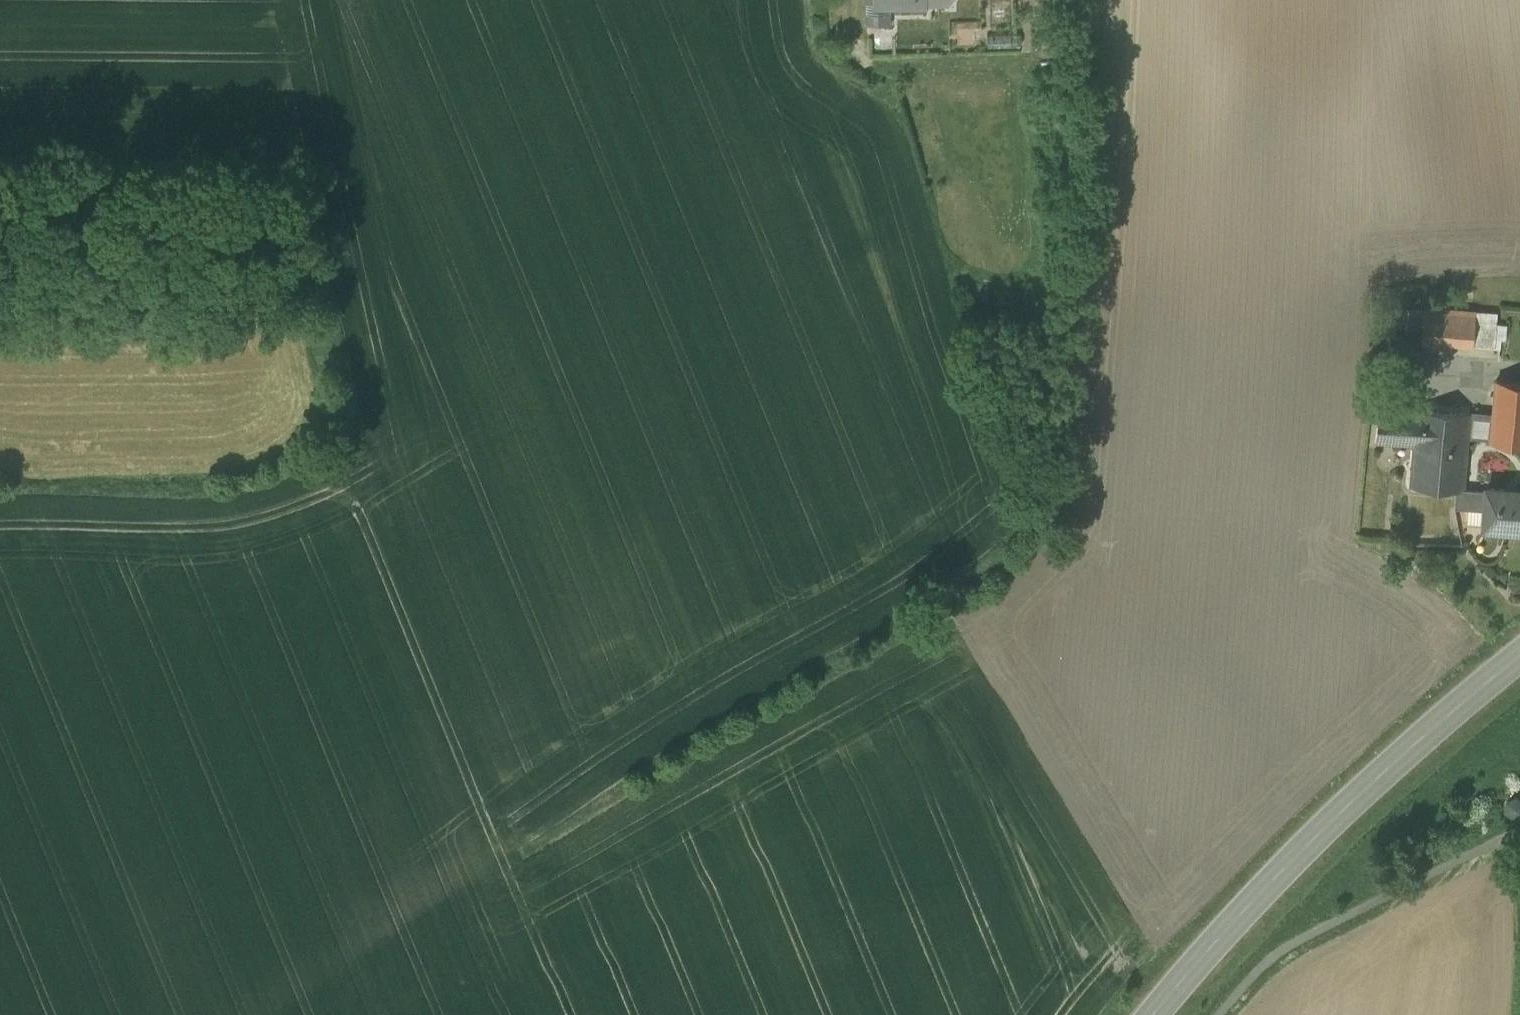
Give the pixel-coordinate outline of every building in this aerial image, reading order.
[(1057,21),(1039,21),(1039,49),(1057,50),(1057,21)] [(1424,305),(1410,304),(1409,324),(1422,325),(1424,305)] [(1449,307),(1424,305),(1422,325),(1421,338),(1447,339),(1447,334),(1449,307)] [(1474,309),(1449,307),(1447,334),(1471,336),(1474,309)] [(1496,310),(1474,309),(1471,336),(1471,341),(1493,343),(1495,322),(1496,310)] [(1505,322),(1495,322),(1493,343),(1499,343),(1500,335),(1504,335),(1505,322)] [(1495,376),(1492,411),(1490,439),(1490,441),(1519,444),(1519,378),(1495,376)] [(1468,410),(1420,406),(1417,405),(1417,407),(1379,404),(1375,442),(1414,445),(1411,484),(1410,484),(1410,486),(1413,486),(1456,489),(1464,490),(1464,489),(1468,437),(1470,409),(1468,409),(1468,410)] [(1492,411),(1470,409),(1468,437),(1490,439),(1492,411)] [(1506,489),(1506,488),(1486,487),(1486,491),(1484,510),(1483,527),(1519,529),(1519,491),(1506,489)] [(1486,491),(1464,489),(1464,490),(1456,489),(1454,507),(1484,510),(1486,491)]
